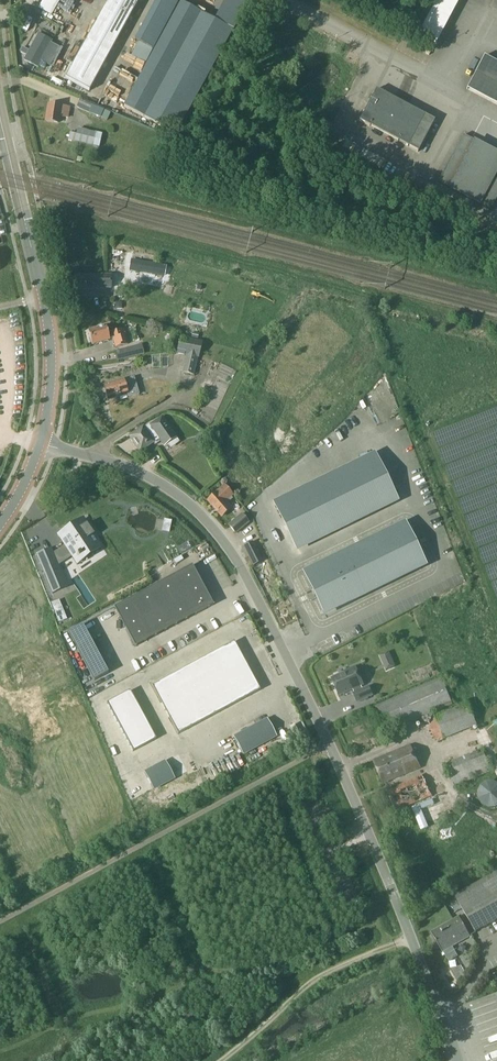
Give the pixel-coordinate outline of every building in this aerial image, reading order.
[(66,78),(89,91),(139,0),(108,0),(66,78)] [(135,41),(152,50),(178,1),(176,0),(156,0),(135,41)] [(144,117),(172,132),(229,28),(244,0),(219,0),(209,18),(200,13),(144,117)] [(181,2),(124,106),(144,117),(200,13),(181,2)] [(24,60),(38,67),(39,65),(44,68),(46,63),(41,61),(51,44),(37,37),(24,60)] [(482,64),(468,100),(496,111),(496,70),(482,64)] [(370,100),(359,120),(418,152),(435,120),(376,89),(373,95),(370,100)] [(80,99),(77,107),(89,112),(107,120),(111,113),(104,109),(80,99)] [(49,104),(46,121),(59,123),(60,116),(68,117),(69,108),(49,104)] [(70,133),(68,140),(99,147),(102,134),(78,128),(76,134),(70,133)] [(438,182),(448,188),(480,206),(481,205),(496,174),(496,153),(475,141),(460,169),(448,163),(438,182)] [(132,260),(131,270),(142,272),(143,262),(132,260)] [(154,264),(152,274),(163,276),(165,266),(154,264)] [(77,274),(77,276),(75,278),(75,282),(77,284),(77,288),(78,288),(111,288),(111,275),(78,275),(78,274),(77,274)] [(141,292),(142,283),(127,281),(126,290),(141,292)] [(93,345),(110,340),(113,339),(116,348),(128,344),(123,329),(108,333),(106,326),(89,331),(93,345)] [(181,337),(177,353),(186,355),(183,370),(195,373),(202,342),(181,337)] [(134,346),(137,356),(144,354),(141,344),(134,346)] [(116,354),(117,361),(131,357),(129,351),(116,354)] [(216,351),(213,361),(219,362),(222,353),(216,351)] [(135,377),(131,378),(104,386),(108,400),(120,396),(121,397),(125,396),(125,395),(127,394),(128,398),(140,394),(135,377)] [(303,406),(301,409),(308,415),(320,401),(312,395),(303,406)] [(133,442),(134,442),(141,452),(154,442),(155,445),(161,440),(165,445),(176,437),(162,417),(152,425),(151,423),(144,428),(143,427),(130,437),(131,439),(131,440),(133,442)] [(196,438),(202,442),(205,436),(199,432),(196,438)] [(374,456),(364,460),(375,483),(385,478),(374,456)] [(364,460),(354,465),(365,488),(375,483),(364,460)] [(233,470),(241,483),(249,478),(241,465),(233,470)] [(354,465),(345,470),(355,492),(365,488),(354,465)] [(345,470),(335,475),(346,497),(355,492),(345,470)] [(335,475),(325,480),(336,502),(346,497),(335,475)] [(385,478),(375,483),(386,505),(396,500),(385,478)] [(325,480),(315,485),(326,507),(336,502),(325,480)] [(375,483),(365,488),(376,510),(386,505),(375,483)] [(315,485),(305,489),(316,512),(326,507),(315,485)] [(208,500),(217,511),(222,517),(230,509),(222,500),(227,496),(229,498),(232,495),(224,486),(208,500)] [(365,488),(355,492),(366,515),(376,510),(365,488)] [(305,489),(295,494),(306,516),(316,512),(305,489)] [(355,492),(346,497),(356,519),(366,515),(355,492)] [(295,494),(285,499),(296,521),(306,516),(295,494)] [(346,497),(336,502),(347,524),(356,519),(346,497)] [(285,499),(276,504),(286,526),(296,521),(285,499)] [(336,502),(326,507),(337,529),(347,524),(336,502)] [(326,507),(316,512),(327,534),(337,529),(326,507)] [(316,512),(306,516),(317,539),(327,534),(316,512)] [(229,525),(236,533),(248,522),(241,514),(229,525)] [(306,516),(296,521),(307,544),(317,539),(306,516)] [(64,534),(59,538),(74,560),(75,559),(74,559),(79,556),(79,557),(82,555),(81,554),(85,552),(88,557),(102,547),(99,543),(99,542),(84,519),(63,533),(64,534)] [(296,521),(286,526),(297,548),(307,544),(296,521)] [(424,564),(405,525),(345,554),(345,553),(305,573),(325,613),(365,593),(364,593),(424,564)] [(244,546),(253,565),(262,561),(252,542),(244,546)] [(37,554),(36,554),(53,594),(52,592),(67,586),(58,565),(51,548),(52,550),(38,556),(37,554)] [(192,565),(175,574),(181,584),(198,575),(192,565)] [(175,574),(135,596),(140,606),(145,616),(155,611),(166,605),(176,600),(186,594),(181,584),(175,574)] [(198,575),(181,584),(186,594),(203,585),(198,575)] [(203,585),(186,594),(191,604),(208,595),(203,585)] [(186,594),(176,600),(186,619),(197,614),(191,604),(186,594)] [(208,595),(191,604),(197,614),(214,605),(208,595)] [(135,596),(114,607),(119,617),(140,606),(135,596)] [(176,600),(166,605),(176,625),(186,619),(176,600)] [(166,605),(155,611),(166,630),(176,625),(166,605)] [(140,606),(119,617),(124,627),(130,624),(135,621),(145,616),(140,606)] [(155,611),(145,616),(156,636),(166,630),(155,611)] [(65,615),(57,618),(59,623),(67,619),(65,615)] [(145,616),(135,621),(146,641),(156,636),(145,616)] [(131,627),(126,630),(135,647),(146,641),(135,621),(130,624),(131,627)] [(83,624),(68,632),(74,642),(88,634),(83,624)] [(88,634),(74,642),(79,651),(93,644),(88,634)] [(234,642),(228,645),(237,661),(243,658),(234,642)] [(93,644),(79,651),(84,661),(98,653),(93,644)] [(228,645),(222,648),(231,665),(237,661),(228,645)] [(222,648),(216,651),(225,668),(231,665),(222,648)] [(216,651),(208,656),(221,680),(229,676),(225,668),(216,651)] [(388,652),(380,656),(383,661),(391,658),(388,652)] [(98,653),(84,661),(89,671),(104,663),(98,653)] [(208,656),(200,660),(213,684),(221,680),(208,656)] [(231,665),(225,668),(229,676),(247,666),(243,658),(237,661),(231,665)] [(200,660),(192,664),(205,688),(213,684),(200,660)] [(104,663),(89,671),(95,681),(109,673),(104,663)] [(10,667),(13,681),(28,678),(25,664),(10,667)] [(192,664),(184,668),(197,693),(205,688),(192,664)] [(247,666),(229,676),(233,683),(239,680),(245,677),(251,673),(247,666)] [(339,695),(353,689),(355,693),(354,693),(357,701),(372,695),(369,687),(363,689),(361,685),(363,684),(356,667),(345,671),(345,672),(332,678),(339,695)] [(184,668),(176,673),(189,697),(197,693),(184,668)] [(176,673),(168,677),(177,693),(181,701),(189,697),(176,673)] [(251,673),(245,677),(254,693),(260,690),(251,673)] [(17,695),(30,690),(27,682),(35,680),(34,676),(13,684),(17,695)] [(229,676),(221,680),(234,704),(242,700),(233,683),(229,676)] [(168,677),(161,681),(169,698),(177,693),(168,677)] [(245,677),(239,680),(248,697),(254,693),(245,677)] [(441,678),(391,700),(370,709),(381,734),(452,704),(441,678)] [(221,680),(213,684),(226,708),(234,704),(221,680)] [(239,680),(233,683),(242,700),(248,697),(239,680)] [(161,681),(152,686),(161,702),(169,698),(161,681)] [(213,684),(205,688),(218,713),(226,708),(213,684)] [(205,688),(197,693),(210,717),(218,713),(205,688)] [(129,691),(118,697),(122,703),(134,697),(130,691),(129,691)] [(169,698),(161,702),(165,710),(181,701),(177,693),(169,698)] [(197,693),(189,697),(202,721),(210,717),(197,693)] [(118,697),(107,703),(110,710),(122,703),(118,697)] [(134,697),(122,703),(125,709),(137,703),(134,697)] [(189,697),(181,701),(186,709),(195,725),(202,721),(189,697)] [(181,701),(165,710),(169,718),(178,713),(186,709),(181,701)] [(122,703),(110,710),(114,716),(125,709),(122,703)] [(137,703),(125,709),(128,715),(140,709),(137,703)] [(468,704),(435,717),(444,738),(477,725),(468,704)] [(125,709),(114,716),(117,721),(128,715),(125,709)] [(140,709),(128,715),(132,721),(143,715),(140,709)] [(186,709),(178,713),(187,730),(195,725),(186,709)] [(13,732),(7,711),(0,713),(0,736),(13,732)] [(178,713),(169,718),(178,734),(187,730),(178,713)] [(483,719),(496,761),(496,714),(483,719)] [(128,715),(117,721),(120,727),(132,721),(128,715)] [(143,715),(132,721),(135,727),(146,721),(143,715)] [(268,719),(234,738),(243,754),(277,736),(268,719)] [(132,721),(120,727),(123,733),(135,727),(132,721)] [(146,721),(135,727),(138,733),(150,727),(146,721)] [(135,727),(123,733),(126,739),(138,733),(135,727)] [(150,727),(138,733),(141,739),(153,733),(150,727)] [(138,733),(126,739),(130,745),(141,739),(138,733)] [(153,733),(141,739),(145,745),(156,739),(153,733)] [(357,745),(371,742),(369,737),(356,740),(357,745)] [(141,739),(130,745),(133,752),(145,745),(141,739)] [(383,783),(389,781),(394,778),(409,772),(409,774),(411,773),(411,771),(420,768),(410,745),(374,761),(383,783)] [(446,766),(455,786),(491,770),(483,750),(446,766)] [(166,761),(145,773),(154,789),(175,778),(166,761)] [(477,795),(477,797),(478,798),(478,800),(479,801),(479,802),(480,803),(481,805),(483,806),(484,806),(485,807),(487,808),(488,808),(490,808),(491,808),(493,808),(494,808),(496,807),(496,806),(496,784),(496,783),(494,782),(493,782),(491,782),(490,782),(488,782),(487,782),(485,783),(484,784),(483,784),(481,785),(480,787),(479,788),(479,789),(478,791),(478,792),(477,794),(477,795)] [(454,895),(475,932),(496,920),(496,871),(454,895)] [(442,951),(443,951),(449,961),(458,956),(452,945),(470,935),(459,916),(431,932),(442,951)]
